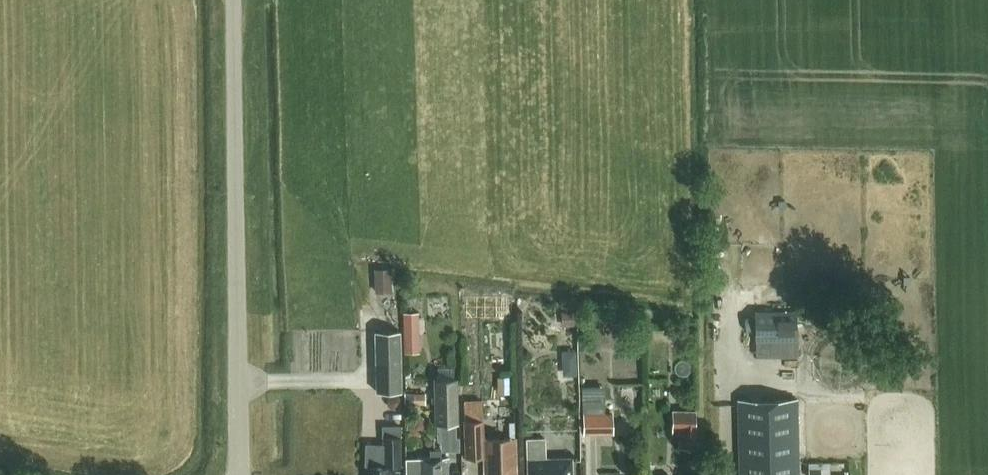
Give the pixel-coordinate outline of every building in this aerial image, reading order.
[(392,268),(374,269),(375,292),(392,292),(392,268)] [(507,319),(508,295),(466,295),(466,318),(507,319)] [(575,311),(562,311),(562,326),(575,325),(575,311)] [(757,311),(757,341),(797,341),(797,311),(757,311)] [(404,351),(420,351),(419,318),(419,312),(403,312),(404,351)] [(377,392),(401,392),(399,331),(375,331),(377,392)] [(563,351),(563,358),(568,363),(577,363),(576,351),(563,351)] [(510,393),(510,377),(497,377),(498,393),(510,393)] [(456,379),(432,380),(433,424),(435,424),(436,439),(439,442),(439,450),(458,450),(458,437),(454,437),(454,424),(457,424),(456,379)] [(402,398),(398,394),(392,393),(388,398),(387,404),(392,408),(398,408),(402,404),(402,398)] [(413,393),(413,404),(426,404),(426,393),(413,393)] [(798,398),(739,399),(740,474),(799,474),(798,398)] [(582,410),(583,432),(612,431),(611,409),(582,410)] [(695,448),(695,410),(670,410),(670,433),(678,433),(678,448),(695,448)] [(484,420),(464,420),(466,457),(485,456),(485,438),(484,420)] [(365,474),(389,474),(390,466),(400,466),(400,437),(400,428),(384,428),(384,436),(383,436),(383,445),(366,444),(365,474)] [(485,456),(485,474),(517,474),(517,470),(516,437),(485,438),(485,456)] [(572,457),(546,458),(546,438),(528,438),(529,474),(573,474),(572,457)] [(406,457),(406,474),(448,474),(448,457),(406,457)]
